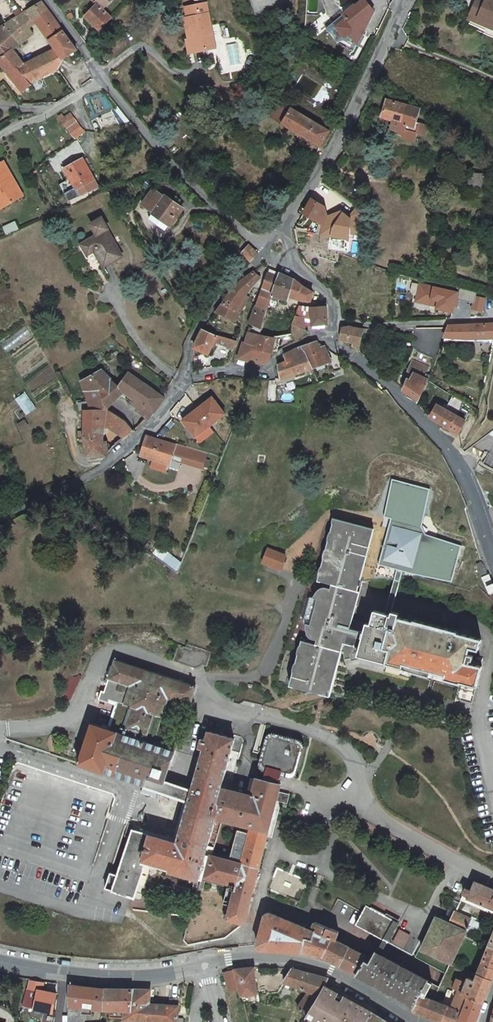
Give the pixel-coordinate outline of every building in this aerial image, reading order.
[(35,20),(48,9),(42,0),(6,24),(20,43),(34,33),(28,25),(35,20)] [(112,17),(105,10),(114,0),(95,0),(98,3),(85,16),(100,30),(112,17)] [(326,29),(337,43),(341,40),(356,48),(364,31),(361,28),(369,22),(374,12),(364,0),(363,0),(355,7),(354,6),(326,29)] [(468,19),(486,27),(489,22),(492,24),(492,1),(491,0),(476,0),(468,19)] [(190,38),(193,51),(215,47),(206,2),(185,6),(188,16),(185,17),(189,39),(190,38)] [(48,9),(35,20),(40,28),(49,40),(63,30),(48,9)] [(40,28),(35,20),(28,25),(34,33),(40,28)] [(6,24),(0,28),(0,57),(1,58),(12,49),(20,43),(6,24)] [(63,30),(49,40),(54,48),(65,58),(69,55),(78,50),(63,30)] [(57,70),(65,58),(54,48),(25,64),(19,67),(29,82),(32,81),(57,70)] [(0,58),(0,64),(22,92),(32,86),(31,85),(34,83),(32,81),(29,82),(19,67),(25,64),(12,49),(1,58),(0,58)] [(398,133),(400,137),(410,140),(413,133),(420,135),(424,126),(413,122),(417,109),(384,98),(379,116),(390,119),(387,127),(393,129),(396,128),(399,129),(398,133)] [(271,118),(321,147),(324,141),(329,131),(280,104),(271,118)] [(66,117),(64,114),(59,117),(75,139),(85,132),(72,114),(66,117)] [(93,179),(81,158),(64,168),(75,189),(93,179)] [(4,206),(23,195),(16,183),(3,161),(0,162),(0,200),(4,206)] [(468,174),(468,177),(468,184),(468,188),(491,189),(491,174),(468,174)] [(166,196),(155,189),(144,204),(155,213),(166,196)] [(183,209),(166,196),(155,213),(170,224),(172,225),(183,209)] [(311,198),(302,214),(321,225),(319,236),(349,241),(350,234),(359,236),(360,214),(355,208),(350,213),(351,218),(340,210),(327,215),(325,206),(311,198)] [(170,224),(155,213),(151,219),(166,230),(170,224)] [(96,251),(105,265),(123,254),(108,228),(110,227),(103,217),(92,223),(98,234),(82,244),(89,255),(96,251)] [(241,254),(251,262),(258,254),(249,246),(241,254)] [(256,305),(268,309),(271,297),(278,272),(269,269),(256,305)] [(240,313),(236,311),(242,301),(247,302),(255,289),(251,287),(260,278),(256,275),(253,272),(239,283),(236,285),(234,287),(231,290),(229,294),(222,304),(216,312),(236,321),(240,313)] [(287,276),(278,272),(271,297),(288,302),(290,296),(293,280),(287,276)] [(293,280),(290,296),(299,300),(310,302),(312,292),(293,280)] [(420,284),(417,301),(436,305),(435,308),(453,311),(457,292),(420,284)] [(486,297),(475,295),(473,308),(483,309),(486,297)] [(261,331),(268,309),(256,305),(249,324),(255,326),(254,329),(261,331)] [(311,318),(311,308),(310,307),(299,307),(295,316),(303,318),(311,318)] [(328,325),(326,307),(311,308),(311,318),(312,326),(328,325)] [(305,327),(303,318),(295,316),(292,325),(306,333),(307,331),(308,328),(305,327)] [(199,320),(190,317),(187,325),(193,328),(195,325),(197,322),(199,320)] [(445,337),(492,339),(492,324),(486,324),(479,325),(474,325),(449,325),(448,327),(445,337)] [(306,333),(292,325),(292,335),(296,340),(306,333)] [(351,347),(359,349),(363,333),(366,334),(367,329),(364,328),(363,330),(351,327),(342,328),(339,340),(352,344),(351,347)] [(215,335),(203,330),(194,348),(208,354),(215,342),(233,350),(237,341),(222,338),(216,336),(215,335)] [(248,333),(246,343),(257,345),(256,349),(272,352),(275,339),(259,335),(248,333)] [(275,339),(272,352),(276,351),(277,351),(278,351),(282,337),(275,338),(275,339)] [(270,358),(272,352),(256,349),(257,345),(246,343),(243,342),(238,362),(253,366),(254,363),(261,363),(264,363),(266,363),(268,362),(270,360),(270,358)] [(317,342),(302,347),(312,369),(327,364),(329,367),(332,366),(328,356),(324,357),(320,347),(317,342)] [(324,357),(328,356),(326,350),(324,346),(320,347),(324,357)] [(312,369),(302,347),(297,349),(293,351),(284,356),(286,362),(278,366),(280,380),(312,369)] [(408,399),(419,407),(429,381),(430,376),(427,375),(429,368),(412,362),(408,373),(413,375),(413,376),(411,382),(408,381),(402,391),(406,393),(409,395),(408,399)] [(89,409),(107,410),(123,392),(144,406),(139,412),(148,418),(150,420),(166,399),(164,397),(128,373),(118,386),(101,370),(79,382),(83,392),(89,409)] [(25,392),(15,398),(26,415),(36,408),(25,392)] [(468,416),(474,407),(453,395),(446,410),(436,405),(430,418),(436,422),(458,435),(463,424),(466,420),(468,416)] [(203,401),(196,406),(210,424),(225,413),(213,397),(205,403),(203,401)] [(210,424),(196,406),(189,412),(191,414),(182,421),(194,436),(210,424)] [(87,457),(106,456),(109,454),(108,448),(104,448),(103,444),(104,420),(111,422),(117,415),(107,410),(89,409),(82,409),(84,430),(76,431),(78,439),(84,438),(87,457)] [(117,415),(111,422),(124,439),(134,432),(126,422),(117,415)] [(169,463),(171,464),(173,457),(174,453),(183,456),(187,445),(177,442),(176,445),(148,437),(142,455),(154,459),(169,463)] [(207,451),(187,445),(183,456),(182,460),(203,466),(207,451)] [(169,463),(154,459),(152,466),(167,470),(169,463)] [(391,520),(380,566),(397,570),(403,571),(404,568),(424,573),(425,570),(460,579),(460,580),(461,580),(470,542),(469,542),(434,534),(435,531),(423,528),(424,522),(431,524),(431,523),(428,522),(437,487),(438,487),(438,486),(400,477),(400,478),(402,478),(393,514),(397,515),(395,521),(391,520)] [(308,628),(309,635),(309,636),(310,637),(310,638),(311,638),(312,639),(313,640),(319,641),(317,646),(304,642),(303,647),(302,646),(301,648),(300,650),(299,655),(298,660),(299,661),(292,686),(314,691),(316,682),(325,685),(333,649),(343,652),(343,651),(345,652),(346,660),(352,659),(352,661),(361,660),(367,634),(349,629),(375,530),(333,520),(333,521),(333,523),(333,524),(333,525),(334,526),(332,534),(331,533),(330,535),(329,537),(329,538),(328,540),(328,541),(328,542),(329,543),(327,551),(326,551),(325,553),(325,554),(324,558),(324,560),(325,560),(323,568),(322,568),(321,569),(321,570),(320,572),(320,573),(319,575),(319,576),(320,578),(319,582),(333,586),(332,590),(326,589),(325,589),(324,589),(323,589),(322,590),(321,590),(320,591),(319,592),(316,595),(314,599),(319,600),(312,626),(308,625),(308,627),(308,628)] [(431,524),(424,522),(423,528),(435,531),(431,524)] [(287,557),(269,550),(264,565),(281,571),(287,557)] [(403,571),(397,570),(386,615),(391,616),(392,612),(403,571)] [(311,599),(305,624),(308,625),(312,626),(319,600),(314,599),(311,599)] [(446,679),(463,683),(463,682),(479,685),(483,666),(471,663),(472,660),(473,660),(475,655),(470,653),(472,647),(479,648),(482,638),(457,632),(458,630),(415,620),(414,621),(411,621),(399,618),(400,614),(392,612),(391,616),(386,615),(373,611),(368,634),(367,634),(361,660),(363,659),(363,658),(387,665),(405,669),(406,665),(446,675),(446,679)] [(212,651),(181,641),(174,661),(196,669),(203,665),(207,666),(212,651)] [(325,685),(316,682),(314,691),(332,696),(343,652),(333,649),(325,685)] [(170,867),(232,884),(230,888),(235,890),(228,918),(245,922),(281,785),(276,784),(279,774),(288,776),(289,776),(290,776),(291,776),(291,774),(298,748),(298,746),(298,745),(297,744),(296,743),(271,737),(269,737),(268,737),(267,738),(267,739),(266,740),(259,765),(259,766),(259,768),(260,769),(263,770),(273,773),(271,782),(262,780),(257,797),(226,789),(236,751),(238,743),(235,738),(211,731),(208,734),(206,739),(203,738),(200,739),(199,745),(200,748),(204,749),(192,792),(165,783),(175,751),(154,744),(158,730),(149,727),(154,714),(162,717),(168,699),(190,706),(196,687),(116,660),(105,691),(102,691),(99,699),(112,703),(113,700),(120,703),(119,705),(111,729),(92,723),(78,764),(146,786),(144,794),(157,798),(160,790),(192,800),(178,843),(134,830),(119,875),(113,890),(135,897),(145,868),(168,874),(170,867)] [(62,695),(73,698),(81,675),(70,671),(62,695)] [(249,692),(239,688),(233,701),(234,704),(239,706),(245,701),(249,692)] [(149,727),(158,730),(162,717),(154,714),(149,727)] [(236,739),(235,738),(238,743),(236,751),(244,754),(247,742),(244,738),(237,736),(236,739)] [(106,888),(113,890),(119,875),(111,872),(106,888)] [(476,881),(471,891),(465,889),(463,894),(469,896),(468,898),(492,908),(492,889),(476,881)] [(455,911),(458,903),(461,897),(455,895),(452,900),(449,909),(455,911)] [(421,950),(424,944),(396,930),(399,924),(368,907),(357,926),(385,940),(390,943),(446,973),(451,963),(421,950)] [(455,911),(449,909),(443,922),(449,924),(455,911)] [(421,950),(451,963),(470,919),(455,911),(449,924),(443,922),(435,918),(424,944),(421,950)] [(265,916),(256,949),(269,949),(282,949),(298,951),(305,951),(312,953),(322,956),(329,958),(341,965),(350,948),(339,942),(335,940),(339,932),(315,922),(312,930),(270,913),(265,916)] [(226,938),(245,922),(228,918),(228,919),(187,925),(184,941),(188,945),(226,938)] [(380,948),(385,951),(390,943),(385,940),(380,948)] [(482,963),(492,967),(492,946),(489,944),(482,963)] [(367,957),(350,948),(341,965),(349,969),(356,973),(365,960),(367,957)] [(369,961),(365,960),(356,973),(359,976),(381,987),(404,1000),(415,1006),(421,996),(434,1001),(440,987),(382,956),(377,954),(374,952),(369,961)] [(482,963),(478,974),(492,979),(492,977),(492,967),(482,963)] [(232,970),(237,990),(239,997),(256,995),(252,968),(247,968),(240,969),(236,970),(233,970),(232,970)] [(319,990),(322,986),(325,979),(317,976),(306,973),(298,971),(294,970),(290,969),(282,982),(306,994),(296,1012),(304,1015),(313,1000),(319,990)] [(229,992),(237,990),(232,970),(224,972),(226,982),(229,992)] [(461,995),(469,998),(469,997),(483,1003),(487,993),(492,979),(478,974),(475,980),(468,978),(466,983),(461,995)] [(456,999),(452,1009),(463,1013),(469,998),(461,995),(466,983),(457,980),(453,992),(456,999)] [(42,983),(27,981),(26,990),(36,992),(33,1010),(52,1013),(55,994),(41,992),(42,983)] [(68,986),(67,1007),(85,1009),(102,1010),(102,1007),(102,1002),(102,990),(86,989),(72,987),(68,986)] [(365,1021),(370,1013),(368,1011),(355,1005),(338,995),(322,986),(319,990),(313,1000),(304,1015),(300,1021),(365,1021)] [(127,1004),(128,990),(109,990),(102,990),(102,1002),(102,1007),(102,1010),(121,1012),(127,1012),(127,1004)] [(148,1001),(148,991),(140,991),(128,990),(127,1004),(147,1005),(148,1001)] [(421,996),(415,1006),(414,1011),(427,1016),(441,1021),(447,1007),(434,1001),(421,996)] [(463,1013),(460,1021),(475,1021),(479,1013),(483,1003),(469,997),(469,998),(463,1013)] [(121,1012),(122,1021),(124,1021),(176,1021),(177,1007),(147,1005),(127,1004),(127,1012),(121,1012)] [(67,1021),(84,1021),(85,1009),(67,1007),(67,1021)] [(447,1007),(441,1021),(442,1021),(460,1021),(463,1013),(452,1009),(447,1007)] [(383,1020),(374,1015),(370,1013),(365,1021),(382,1021),(383,1020)]
